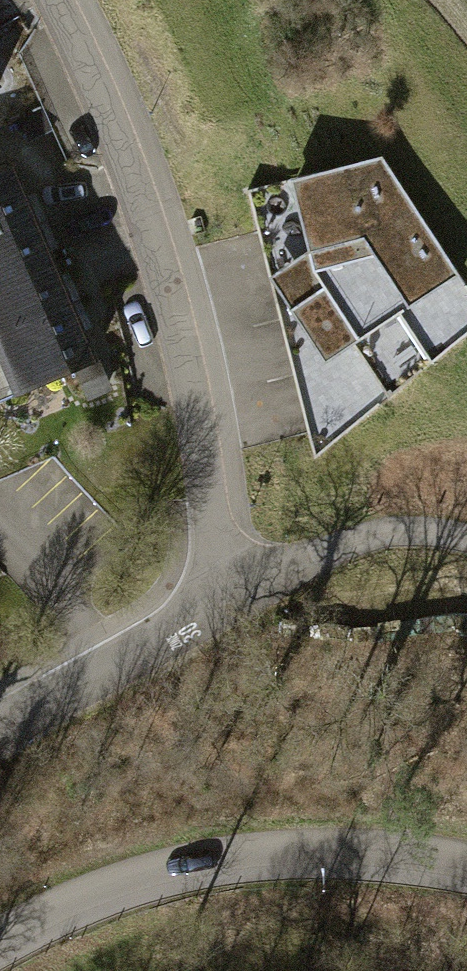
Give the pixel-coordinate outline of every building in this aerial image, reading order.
[(247,190),(315,459),(466,335),(466,286),(383,155),(247,190)] [(38,222),(15,165),(0,172),(0,238),(38,222)] [(56,262),(38,222),(0,238),(0,286),(56,262)] [(73,303),(56,262),(0,286),(0,334),(73,303)] [(97,360),(73,303),(0,334),(0,400),(97,360)]
